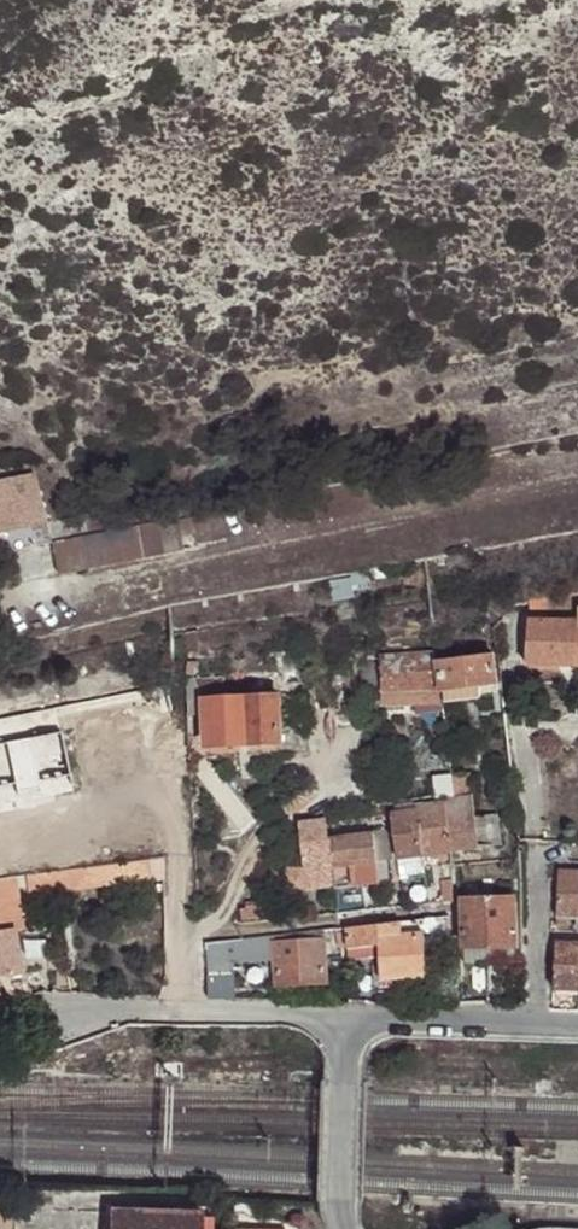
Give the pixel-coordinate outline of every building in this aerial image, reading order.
[(49,521),(43,491),(12,497),(8,477),(0,478),(0,531),(49,521)] [(166,553),(159,518),(140,522),(147,557),(166,553)] [(147,557),(140,522),(53,541),(60,575),(147,557)] [(528,601),(530,615),(577,607),(577,592),(528,601)] [(527,620),(526,663),(577,665),(577,621),(527,620)] [(489,652),(435,659),(439,691),(442,690),(479,685),(494,683),(489,652)] [(435,653),(380,658),(381,694),(439,691),(435,659),(435,653)] [(380,658),(364,661),(366,703),(382,702),(381,694),(380,658)] [(185,679),(185,687),(200,684),(200,678),(185,679)] [(185,687),(186,701),(200,701),(200,684),(185,687)] [(479,685),(442,690),(444,702),(480,697),(479,685)] [(439,691),(381,694),(382,702),(382,706),(440,702),(439,691)] [(307,697),(278,698),(280,757),(309,756),(307,697)] [(206,741),(188,741),(189,759),(280,757),(278,698),(204,701),(206,741)] [(458,744),(444,745),(448,799),(467,798),(465,775),(460,775),(458,744)] [(448,799),(444,801),(445,805),(452,851),(502,844),(498,815),(470,818),(467,798),(448,799)] [(418,808),(423,855),(452,851),(445,805),(418,808)] [(397,857),(423,855),(418,808),(415,809),(415,811),(390,813),(397,857)] [(332,866),(329,840),(326,820),(297,823),(302,857),(304,870),(332,866)] [(332,866),(332,867),(377,860),(377,854),(374,837),(374,833),(329,840),(332,866)] [(385,835),(374,837),(377,854),(387,853),(385,835)] [(302,857),(284,860),(289,891),(308,888),(304,870),(302,857)] [(336,884),(337,889),(390,883),(388,859),(377,860),(332,867),(336,884)] [(170,876),(181,876),(181,862),(170,863),(170,876)] [(99,864),(89,866),(91,883),(101,882),(99,864)] [(89,866),(24,874),(26,888),(27,894),(91,887),(91,883),(89,866)] [(332,866),(304,870),(308,888),(336,884),(332,867),(332,866)] [(557,870),(557,915),(577,915),(577,871),(557,870)] [(0,877),(0,914),(16,914),(12,890),(26,888),(24,874),(0,877)] [(453,901),(452,880),(441,880),(442,902),(453,901)] [(464,885),(464,900),(501,899),(500,884),(464,885)] [(464,946),(514,945),(512,899),(501,899),(464,900),(462,900),(464,946)] [(448,915),(424,919),(425,945),(449,945),(448,915)] [(557,915),(556,931),(577,932),(577,915),(557,915)] [(424,919),(377,925),(379,943),(380,953),(380,977),(426,975),(425,945),(424,919)] [(341,947),(343,958),(380,953),(379,943),(377,925),(353,927),(338,930),(341,947)] [(0,932),(0,974),(19,971),(13,930),(0,932)] [(205,942),(207,975),(232,973),(231,939),(205,942)] [(323,940),(275,941),(277,983),(325,982),(323,940)] [(577,989),(577,942),(555,942),(553,988),(577,989)] [(515,966),(514,945),(464,946),(464,968),(515,966)] [(0,974),(0,982),(4,989),(16,998),(18,998),(31,997),(19,971),(0,974)] [(426,975),(380,977),(381,993),(426,991),(426,975)] [(19,1205),(6,1204),(0,1204),(0,1227),(11,1228),(202,1228),(203,1208),(19,1205)]
